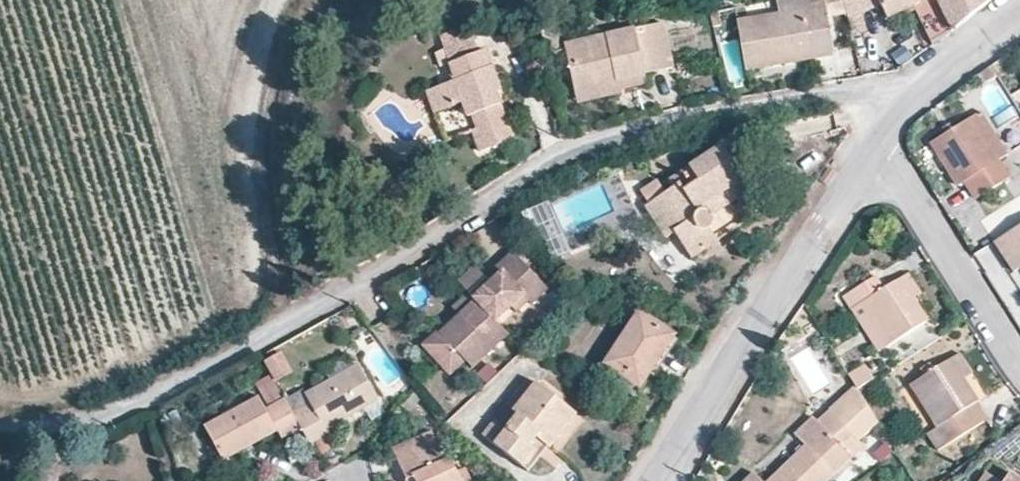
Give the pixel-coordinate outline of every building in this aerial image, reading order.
[(825,0),(777,0),(779,14),(737,22),(746,71),(835,56),(825,0)] [(849,16),(882,6),(878,0),(845,0),(849,16)] [(991,0),(878,0),(882,6),(889,20),(915,7),(933,45),(951,32),(991,0)] [(635,32),(564,48),(573,87),(615,77),(616,82),(645,76),(644,72),(670,66),(662,27),(635,33),(635,32)] [(480,54),(473,36),(457,41),(455,32),(440,37),(445,51),(440,53),(444,64),(441,66),(440,68),(439,70),(438,73),(437,76),(437,80),(437,84),(438,88),(426,93),(434,115),(461,105),(466,118),(471,116),(476,130),(507,118),(498,93),(502,91),(487,51),(480,54)] [(615,77),(573,87),(577,105),(622,94),(622,92),(648,85),(645,76),(616,82),(615,77)] [(976,201),(1008,179),(997,162),(1005,156),(978,113),(931,143),(958,186),(965,182),(976,201)] [(691,258),(717,241),(710,230),(711,229),(713,228),(714,226),(714,224),(714,222),(714,220),(714,218),(712,215),(751,189),(722,146),(669,181),(674,190),(645,209),(664,239),(674,232),(691,258)] [(995,243),(1015,273),(1019,269),(1019,226),(995,243)] [(492,284),(520,259),(515,254),(487,279),(492,284)] [(533,306),(549,291),(520,259),(492,284),(487,279),(471,294),(477,302),(497,323),(513,309),(517,314),(529,303),(533,306)] [(471,294),(487,279),(477,268),(461,283),(471,294)] [(908,273),(884,288),(877,275),(843,295),(851,309),(861,302),(887,347),(929,321),(915,297),(921,293),(908,273)] [(461,317),(477,302),(471,294),(454,309),(461,317)] [(472,369),(508,336),(497,323),(477,302),(461,317),(441,334),(465,361),(472,369)] [(887,347),(861,302),(851,309),(878,353),(887,347)] [(640,387),(673,336),(638,313),(605,364),(640,387)] [(465,361),(441,334),(440,336),(438,333),(423,347),(449,376),(465,361)] [(275,383),(293,374),(282,351),(264,360),(275,383)] [(938,451),(989,418),(964,379),(973,374),(960,354),(909,385),(936,428),(927,434),(938,451)] [(867,364),(849,372),(856,389),(874,381),(867,364)] [(324,429),(377,399),(357,366),(305,396),(303,392),(285,401),(300,429),(310,446),(328,435),(324,429)] [(483,436),(523,467),(535,452),(529,447),(536,438),(549,449),(576,414),(536,383),(514,411),(506,405),(483,436)] [(880,423),(859,389),(833,413),(854,435),(860,442),(880,423)] [(300,429),(285,401),(267,411),(259,398),(205,428),(223,461),(278,431),(282,439),(300,429)] [(852,459),(841,447),(854,435),(833,413),(830,410),(817,422),(812,417),(795,435),(806,446),(770,480),(829,480),(852,459)] [(449,459),(444,461),(430,432),(392,448),(407,480),(460,480),(449,459)] [(985,472),(978,480),(998,480),(985,472)] [(754,473),(746,480),(762,480),(754,473)] [(1010,473),(1003,480),(1019,480),(1019,479),(1010,473)]
